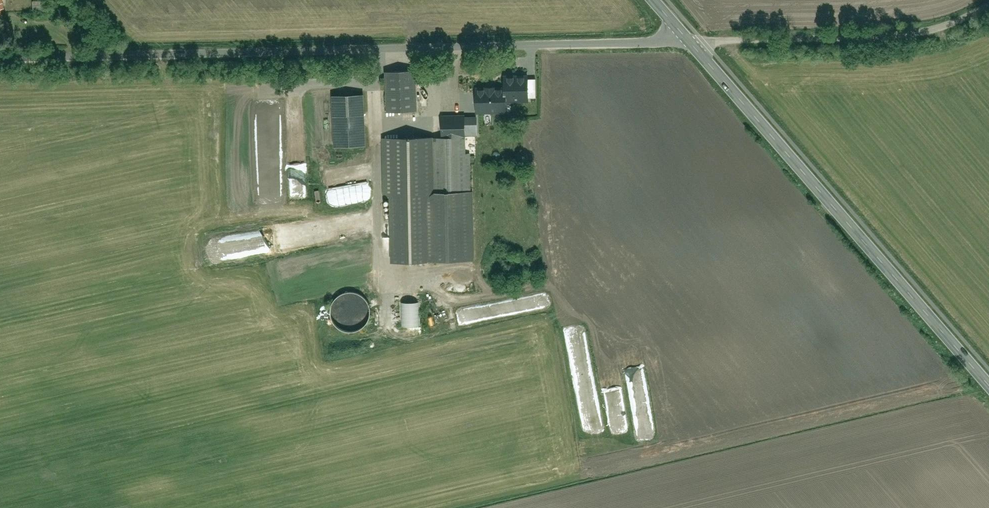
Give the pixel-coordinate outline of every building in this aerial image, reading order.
[(386,72),(388,111),(416,110),(414,71),(386,72)] [(476,89),(477,111),(507,111),(506,101),(529,100),(528,77),(504,77),(505,89),(496,89),(496,86),(485,87),(485,89),(476,89)] [(333,96),(336,146),(366,145),(363,94),(333,96)] [(393,194),(395,262),(474,260),(472,192),(470,192),(470,154),(466,154),(466,135),(465,118),(465,115),(442,116),(442,137),(384,138),(385,194),(393,194)] [(484,117),(465,118),(466,135),(485,135),(484,117)]
